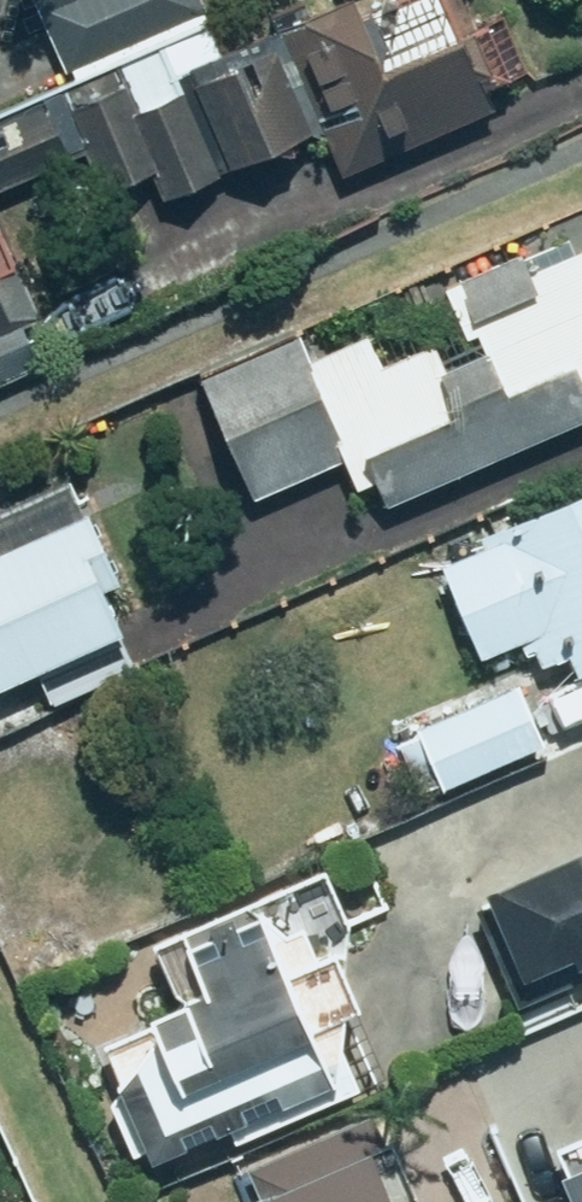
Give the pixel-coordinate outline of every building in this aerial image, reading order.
[(209,36),(194,0),(34,0),(72,93),(209,36)] [(280,38),(320,134),(336,173),(490,110),(478,83),(522,64),(506,24),(465,41),(449,2),(363,37),(351,8),(280,38)] [(320,134),(280,38),(220,62),(209,36),(72,93),(65,96),(103,189),(152,169),(164,198),(320,134)] [(67,161),(44,108),(0,126),(0,189),(67,161)] [(40,318),(0,222),(0,334),(40,318)] [(198,380),(248,496),(339,457),(364,516),(581,421),(581,248),(528,271),(521,253),(454,282),(486,354),(441,373),(429,345),(383,365),(369,331),(303,360),(294,339),(198,380)] [(14,387),(0,352),(0,393),(14,387)] [(435,556),(476,655),(530,633),(564,717),(581,710),(581,495),(435,556)] [(33,667),(50,704),(131,665),(99,601),(122,590),(86,514),(0,555),(0,683),(33,667)] [(414,727),(439,790),(543,748),(519,686),(414,727)] [(577,969),(581,967),(581,844),(572,854),(480,901),(520,979),(569,954),(577,969)] [(151,952),(179,1008),(102,1045),(124,1090),(104,1100),(131,1154),(217,1112),(233,1144),(351,1086),(322,1025),(353,1010),(331,965),(356,953),(343,926),(386,905),(360,850),(151,952)] [(247,1169),(261,1201),(391,1201),(357,1122),(247,1169)] [(566,1201),(581,1201),(581,1173),(558,1184),(566,1201)]
